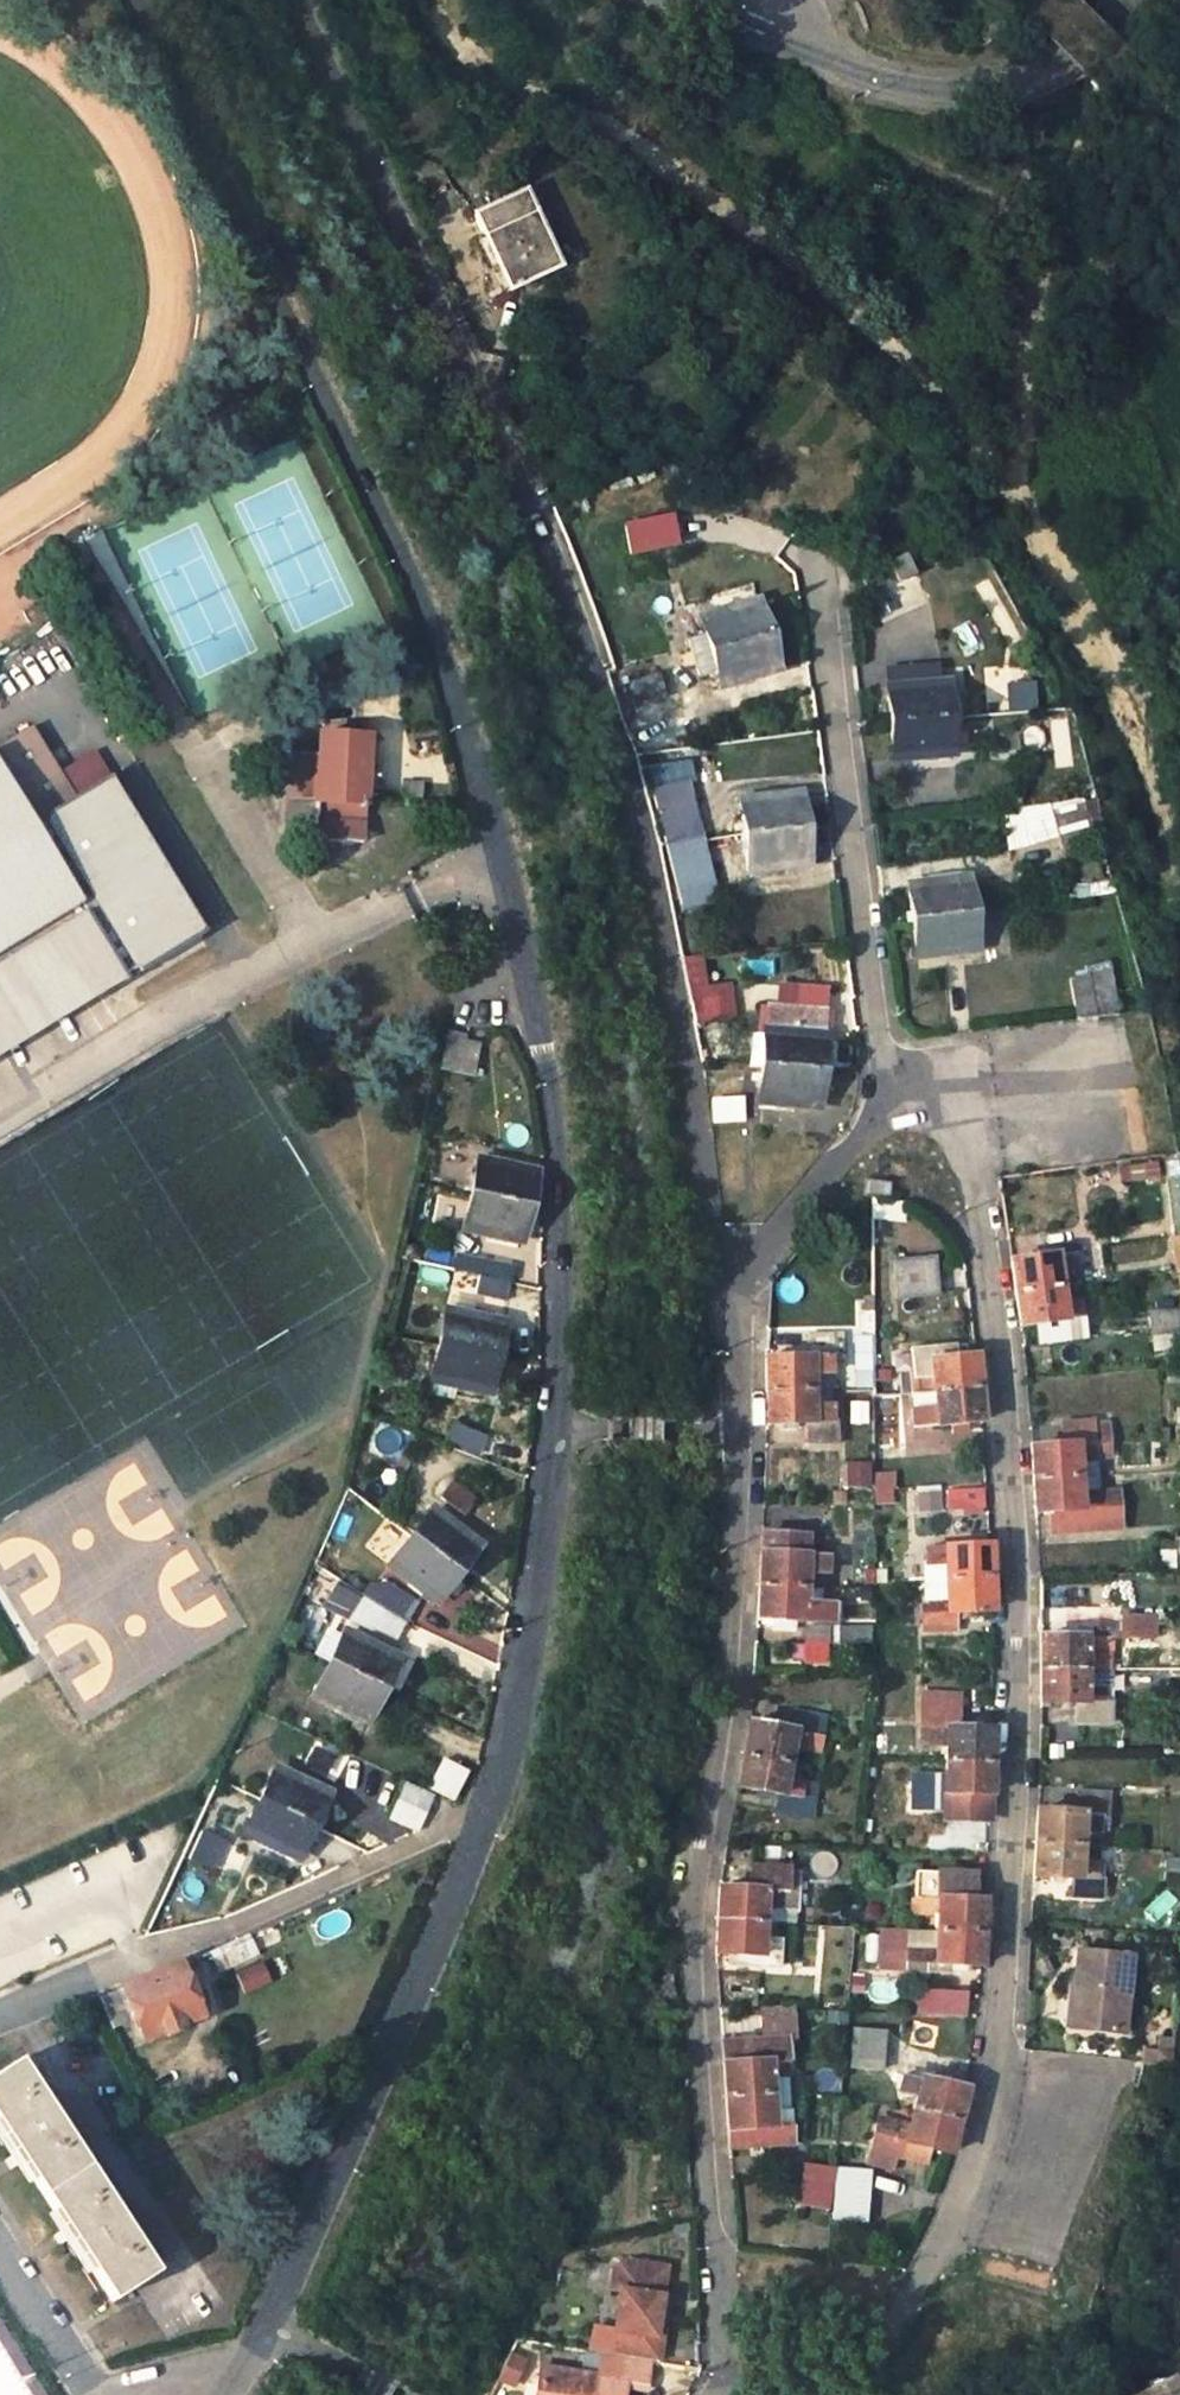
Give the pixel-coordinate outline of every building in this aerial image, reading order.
[(558,268),(525,191),(473,214),(508,291),(558,268)] [(623,553),(673,546),(668,511),(618,518),(623,553)] [(870,593),(913,573),(904,556),(861,576),(870,593)] [(698,619),(702,630),(708,652),(768,635),(758,603),(698,619)] [(690,657),(708,652),(702,630),(684,636),(690,657)] [(768,635),(708,652),(713,668),(718,685),(777,667),(768,635)] [(990,657),(985,647),(974,651),(979,663),(991,659),(990,657)] [(708,652),(690,657),(695,674),(713,668),(708,652)] [(1000,680),(1001,711),(1032,709),(1030,678),(1000,680)] [(888,723),(948,719),(946,685),(886,689),(888,723)] [(951,751),(948,719),(888,723),(890,755),(951,751)] [(198,933),(104,780),(69,801),(28,733),(0,751),(0,1054),(198,933)] [(317,757),(315,804),(312,840),(360,842),(366,737),(319,734),(317,757)] [(291,802),(315,804),(317,757),(294,757),(291,802)] [(650,792),(664,846),(699,842),(685,787),(650,792)] [(741,836),(804,828),(801,796),(737,804),(741,836)] [(1050,811),(1061,848),(1092,838),(1081,802),(1050,811)] [(808,861),(804,828),(741,836),(745,869),(808,861)] [(716,900),(699,842),(664,846),(680,906),(716,900)] [(907,888),(912,920),(973,911),(969,880),(907,888)] [(973,911),(912,920),(916,954),(978,947),(973,911)] [(679,961),(689,1003),(703,1001),(701,988),(698,959),(679,961)] [(1142,1011),(1135,987),(1113,991),(1106,961),(1082,965),(1084,975),(1067,978),(1074,1019),(1093,1017),(1115,1016),(1142,1011)] [(728,985),(701,988),(703,1001),(689,1003),(692,1020),(732,1016),(728,985)] [(818,1090),(825,1059),(805,1054),(808,1044),(828,1049),(833,1027),(777,1013),(769,1045),(761,1077),(818,1090)] [(442,1073),(476,1076),(478,1044),(464,1042),(464,1035),(445,1033),(442,1073)] [(749,1074),(761,1077),(769,1045),(757,1042),(749,1074)] [(805,1054),(825,1059),(828,1049),(808,1044),(805,1054)] [(810,1122),(818,1090),(761,1077),(753,1108),(810,1122)] [(708,1102),(711,1122),(741,1117),(738,1098),(708,1102)] [(526,1213),(528,1205),(530,1198),(535,1199),(537,1187),(532,1186),(535,1173),(519,1169),(519,1165),(503,1163),(502,1166),(475,1161),(468,1193),(461,1227),(487,1234),(486,1240),(504,1243),(505,1236),(521,1239),(524,1228),(530,1228),(532,1215),(526,1213)] [(1118,1162),(1118,1177),(1155,1178),(1155,1163),(1118,1162)] [(862,1194),(886,1197),(889,1180),(864,1177),(862,1194)] [(896,1222),(899,1202),(869,1198),(866,1218),(896,1222)] [(897,1301),(936,1294),(928,1248),(887,1256),(897,1301)] [(1013,1293),(1058,1286),(1056,1270),(1076,1268),(1073,1252),(1008,1261),(1010,1274),(1013,1293)] [(477,1275),(510,1282),(514,1268),(457,1256),(454,1270),(477,1275)] [(419,1267),(417,1280),(444,1284),(446,1271),(419,1267)] [(505,1301),(510,1282),(477,1275),(473,1294),(505,1301)] [(1061,1303),(1058,1286),(1013,1293),(1015,1309),(1017,1326),(1083,1315),(1080,1301),(1061,1303)] [(1152,1331),(1179,1327),(1179,1303),(1148,1308),(1152,1331)] [(488,1390),(496,1356),(504,1325),(443,1311),(437,1342),(429,1375),(455,1382),(454,1388),(472,1393),(474,1387),(488,1390)] [(763,1389),(810,1387),(809,1373),(828,1371),(829,1355),(838,1354),(837,1332),(806,1334),(806,1356),(763,1357),(763,1375),(763,1389)] [(914,1347),(915,1376),(916,1392),(933,1391),(976,1388),(975,1372),(974,1358),(952,1358),(951,1344),(914,1347)] [(811,1404),(810,1387),(763,1389),(764,1406),(764,1423),(804,1421),(805,1443),(836,1442),(835,1420),(830,1420),(829,1404),(811,1404)] [(978,1404),(976,1388),(933,1391),(934,1408),(918,1409),(919,1426),(979,1420),(978,1404)] [(1029,1446),(1031,1462),(1031,1478),(1077,1475),(1076,1459),(1095,1458),(1094,1456),(1093,1426),(1093,1422),(1062,1423),(1064,1445),(1029,1446)] [(449,1423),(443,1440),(477,1453),(483,1436),(449,1423)] [(1106,1425),(1093,1426),(1094,1456),(1107,1455),(1106,1425)] [(843,1487),(869,1485),(868,1459),(841,1461),(843,1487)] [(871,1471),(873,1504),(893,1503),(891,1470),(871,1471)] [(1078,1492),(1077,1475),(1031,1478),(1033,1496),(1034,1512),(1044,1512),(1065,1511),(1065,1533),(1116,1530),(1114,1491),(1078,1492)] [(450,1482),(440,1497),(462,1514),(473,1499),(450,1482)] [(913,1512),(940,1511),(938,1485),(911,1486),(913,1512)] [(949,1489),(949,1507),(980,1507),(980,1489),(949,1489)] [(437,1603),(457,1575),(478,1548),(429,1511),(409,1537),(389,1563),(437,1603)] [(1044,1534),(1065,1533),(1065,1511),(1044,1512),(1044,1534)] [(758,1567),(757,1585),(805,1588),(806,1572),(822,1572),(823,1556),(805,1554),(806,1534),(760,1532),(758,1567)] [(824,1535),(806,1534),(805,1554),(823,1556),(824,1535)] [(1172,1535),(1173,1567),(1179,1566),(1179,1534),(1172,1535)] [(946,1563),(946,1578),(989,1578),(988,1561),(987,1546),(927,1548),(927,1564),(946,1563)] [(989,1611),(989,1592),(989,1578),(946,1578),(947,1594),(929,1596),(929,1603),(921,1603),(921,1628),(955,1629),(955,1617),(962,1618),(962,1611),(989,1611)] [(392,1639),(403,1621),(415,1600),(384,1582),(366,1584),(359,1594),(356,1598),(345,1616),(392,1639)] [(805,1588),(757,1585),(756,1602),(755,1617),(831,1622),(833,1606),(803,1604),(805,1588)] [(322,1605),(345,1616),(356,1598),(331,1586),(322,1605)] [(1122,1615),(1122,1637),(1156,1637),(1156,1615),(1122,1615)] [(867,1642),(867,1623),(837,1623),(836,1642),(867,1642)] [(368,1722),(383,1691),(398,1660),(342,1632),(327,1663),(312,1693),(368,1722)] [(1038,1653),(1038,1669),(1085,1669),(1085,1653),(1103,1653),(1104,1636),(1038,1636),(1038,1653)] [(1085,1669),(1038,1669),(1038,1685),(1038,1702),(1075,1702),(1075,1721),(1109,1722),(1110,1701),(1104,1701),(1104,1685),(1085,1685),(1085,1669)] [(945,1734),(943,1759),(990,1761),(990,1742),(989,1728),(957,1726),(959,1694),(920,1692),(918,1732),(945,1734)] [(746,1739),(743,1755),(786,1764),(790,1747),(817,1752),(824,1716),(793,1711),(789,1729),(749,1721),(746,1739)] [(783,1779),(786,1764),(743,1755),(740,1769),(737,1786),(757,1791),(755,1804),(797,1812),(803,1783),(783,1779)] [(990,1761),(943,1759),(943,1777),(915,1776),(914,1802),(942,1802),(943,1793),(988,1795),(989,1779),(990,1761)] [(428,1790),(451,1799),(463,1769),(441,1760),(428,1790)] [(299,1857),(314,1827),(329,1798),(313,1790),(316,1784),(299,1776),(296,1782),(272,1771),(258,1800),(244,1831),(299,1857)] [(417,1832),(431,1798),(403,1786),(389,1817),(417,1832)] [(1035,1809),(1034,1828),(1034,1842),(1077,1845),(1079,1831),(1098,1832),(1100,1815),(1106,1816),(1108,1794),(1075,1791),(1073,1813),(1035,1809)] [(986,1822),(988,1795),(943,1793),(942,1802),(941,1819),(986,1822)] [(197,1827),(182,1859),(210,1871),(224,1839),(197,1827)] [(1076,1861),(1077,1845),(1034,1842),(1033,1860),(1032,1874),(1068,1877),(1066,1896),(1100,1899),(1102,1878),(1094,1878),(1096,1863),(1076,1861)] [(760,1867),(774,1867),(775,1847),(760,1847),(760,1867)] [(718,1888),(717,1905),(716,1922),(762,1924),(763,1908),(797,1909),(800,1873),(754,1871),(753,1891),(718,1888)] [(936,1916),(936,1931),(981,1934),(982,1915),(982,1902),(970,1900),(970,1878),(914,1875),(912,1914),(936,1916)] [(796,1925),(797,1909),(763,1908),(762,1924),(796,1925)] [(762,1924),(716,1922),(715,1940),(715,1954),(737,1956),(737,1967),(779,1969),(780,1941),(762,1939),(762,1924)] [(905,1931),(880,1930),(878,1969),(903,1970),(905,1931)] [(977,1965),(979,1948),(981,1934),(936,1931),(935,1948),(905,1947),(903,1973),(946,1976),(947,1973),(960,1973),(961,1964),(977,1965)] [(217,1972),(258,1955),(248,1933),(208,1951),(217,1972)] [(1077,1945),(1072,1987),(1078,1987),(1076,2028),(1123,2032),(1130,1950),(1077,1945)] [(237,1991),(266,1986),(261,1963),(233,1968),(237,1991)] [(176,1965),(101,1998),(114,2029),(137,2020),(146,2040),(199,2017),(176,1965)] [(1078,1987),(1072,1987),(1063,1986),(1060,2027),(1076,2028),(1078,1987)] [(934,1991),(932,2015),(965,2018),(967,1994),(934,1991)] [(771,2063),(790,2061),(793,2061),(793,2043),(805,2041),(803,2010),(772,2008),(773,2042),(720,2045),(723,2080),(724,2097),(772,2094),(772,2077),(771,2063)] [(846,2070),(877,2072),(881,2033),(850,2030),(846,2070)] [(1158,2038),(1157,2051),(1143,2050),(1142,2063),(1172,2066),(1173,2052),(1174,2039),(1158,2038)] [(791,2075),(790,2061),(771,2063),(772,2077),(791,2075)] [(111,2301),(154,2273),(18,2064),(0,2076),(0,2132),(111,2301)] [(898,2088),(917,2094),(921,2078),(903,2073),(898,2088)] [(965,2089),(921,2078),(917,2094),(913,2110),(956,2121),(960,2108),(965,2089)] [(774,2127),(774,2111),(773,2094),(772,2094),(724,2097),(725,2115),(727,2151),(794,2147),(793,2127),(774,2127)] [(792,2110),(774,2111),(774,2127),(793,2127),(792,2110)] [(947,2152),(952,2137),(956,2121),(913,2110),(909,2125),(877,2117),(864,2163),(891,2171),(895,2154),(925,2162),(930,2147),(947,2152)] [(829,2207),(832,2168),(803,2164),(797,2202),(829,2207)] [(833,2218),(863,2220),(865,2169),(835,2169),(833,2218)] [(657,2335),(664,2295),(656,2294),(659,2266),(626,2260),(616,2263),(605,2328),(617,2330),(613,2354),(650,2359),(658,2361),(663,2336),(657,2335)] [(656,2294),(664,2295),(668,2267),(659,2266),(656,2294)] [(535,2394),(623,2394),(625,2382),(646,2384),(650,2359),(613,2354),(601,2352),(597,2375),(540,2366),(535,2394)] [(510,2354),(498,2379),(512,2386),(524,2361),(510,2354)]
